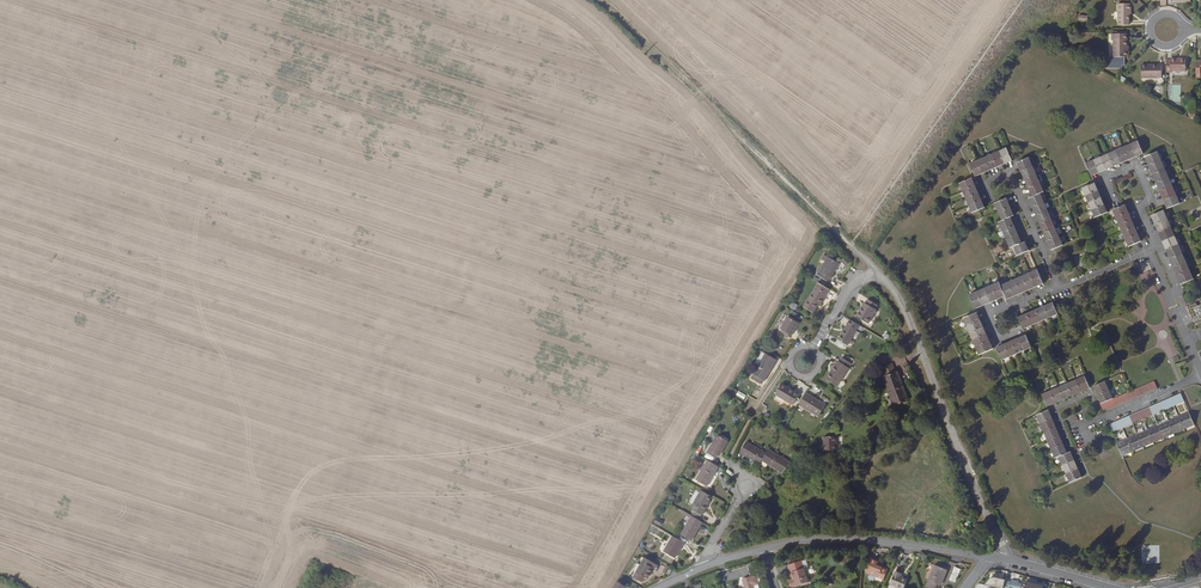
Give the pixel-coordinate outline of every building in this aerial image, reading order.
[(1131,10),(1131,4),(1118,4),(1118,25),(1129,25),(1130,10),(1131,10)] [(1065,30),(1060,39),(1063,41),(1069,32),(1065,30)] [(1127,50),(1127,34),(1112,34),(1111,40),(1113,40),(1113,57),(1128,57),(1128,50),(1127,50)] [(1166,60),(1166,72),(1171,73),(1171,71),(1186,71),(1186,59),(1171,59),(1170,60),(1166,60)] [(1161,78),(1162,64),(1141,65),(1141,78),(1161,78)] [(1086,164),(1091,176),(1143,154),(1138,141),(1086,164)] [(975,177),(1012,161),(1006,148),(970,164),(975,177)] [(1180,204),(1157,152),(1145,157),(1167,209),(1180,204)] [(1051,251),(1063,245),(1040,194),(1044,192),(1029,158),(1017,163),(1032,197),(1028,199),(1051,251)] [(972,213),(984,208),(972,178),(959,184),(972,213)] [(1095,218),(1107,213),(1095,183),(1082,188),(1095,218)] [(1017,256),(1029,251),(1025,242),(1021,243),(1010,217),(1014,216),(1006,198),(994,204),(1002,221),(999,223),(1010,248),(1013,247),(1017,256)] [(1128,247),(1141,242),(1125,205),(1112,210),(1128,247)] [(1163,210),(1151,216),(1181,285),(1193,279),(1163,210)] [(828,257),(825,262),(817,275),(828,282),(839,264),(828,257)] [(1006,300),(1043,284),(1037,270),(1000,286),(999,282),(969,295),(975,309),(1005,296),(1006,300)] [(829,290),(817,283),(803,307),(813,313),(818,304),(820,306),(829,290)] [(856,317),(868,324),(876,310),(875,309),(877,305),(868,300),(865,304),(864,303),(856,317)] [(795,310),(798,304),(792,302),(790,307),(795,310)] [(1023,329),(1058,314),(1053,303),(1018,317),(1023,329)] [(1200,319),(1200,305),(1197,306),(1196,303),(1189,306),(1194,319),(1198,317),(1199,320),(1200,319)] [(993,350),(977,313),(963,319),(979,356),(993,350)] [(791,336),(799,324),(787,317),(780,329),(782,331),(780,334),(787,338),(789,335),(791,336)] [(847,346),(859,326),(849,320),(837,340),(847,346)] [(1031,348),(1026,335),(996,348),(1002,361),(1031,348)] [(757,367),(765,355),(761,352),(753,365),(757,367)] [(765,354),(765,355),(757,367),(750,379),(760,385),(762,381),(764,382),(777,361),(765,354)] [(849,368),(851,364),(842,357),(839,362),(837,361),(825,379),(837,387),(849,368)] [(893,398),(896,406),(907,401),(896,372),(895,373),(892,364),(882,368),(885,377),(884,377),(892,398),(893,398)] [(1090,388),(1085,376),(1041,395),(1047,407),(1090,388)] [(1103,412),(1157,389),(1154,381),(1113,399),(1105,382),(1093,387),(1101,404),(1099,405),(1103,412)] [(792,405),(799,394),(781,384),(775,395),(792,405)] [(806,393),(799,406),(818,417),(825,406),(818,402),(819,401),(806,393)] [(1112,433),(1184,402),(1181,394),(1108,425),(1112,433)] [(1069,483),(1082,478),(1070,452),(1067,453),(1048,410),(1036,416),(1055,459),(1058,457),(1069,483)] [(1194,425),(1189,412),(1116,443),(1122,457),(1194,425)] [(706,453),(716,459),(718,455),(719,456),(728,442),(717,435),(706,453)] [(837,449),(838,436),(826,435),(825,448),(837,449)] [(759,465),(761,461),(766,454),(746,442),(739,454),(743,457),(743,456),(759,465)] [(761,461),(782,474),(791,463),(768,450),(766,454),(761,461)] [(718,467),(707,460),(695,480),(707,487),(718,467)] [(712,497),(701,491),(692,504),(694,506),(692,510),(702,516),(708,506),(707,505),(712,497)] [(702,523),(691,516),(680,535),(691,541),(695,535),(693,535),(699,526),(700,527),(702,523)] [(660,527),(663,521),(657,518),(654,523),(660,527)] [(967,529),(972,524),(968,520),(963,525),(967,529)] [(685,544),(672,536),(663,552),(675,559),(681,547),(682,548),(685,544)] [(654,570),(657,565),(644,558),(633,578),(642,583),(645,578),(647,579),(653,569),(654,570)] [(801,561),(788,565),(790,573),(791,573),(792,578),(794,577),(794,579),(788,581),(790,587),(808,582),(806,577),(807,575),(805,571),(804,570),(801,561)] [(877,576),(876,579),(883,582),(887,572),(876,567),(878,563),(871,561),(866,571),(877,576)] [(933,579),(941,582),(945,583),(950,568),(938,564),(933,579)] [(964,566),(958,564),(953,579),(959,581),(964,566)] [(894,574),(889,586),(894,587),(904,587),(907,582),(900,579),(900,577),(894,574)] [(755,577),(751,578),(750,577),(742,580),(745,587),(754,587),(753,586),(758,584),(755,577)] [(939,587),(941,582),(933,579),(931,585),(939,587)]
